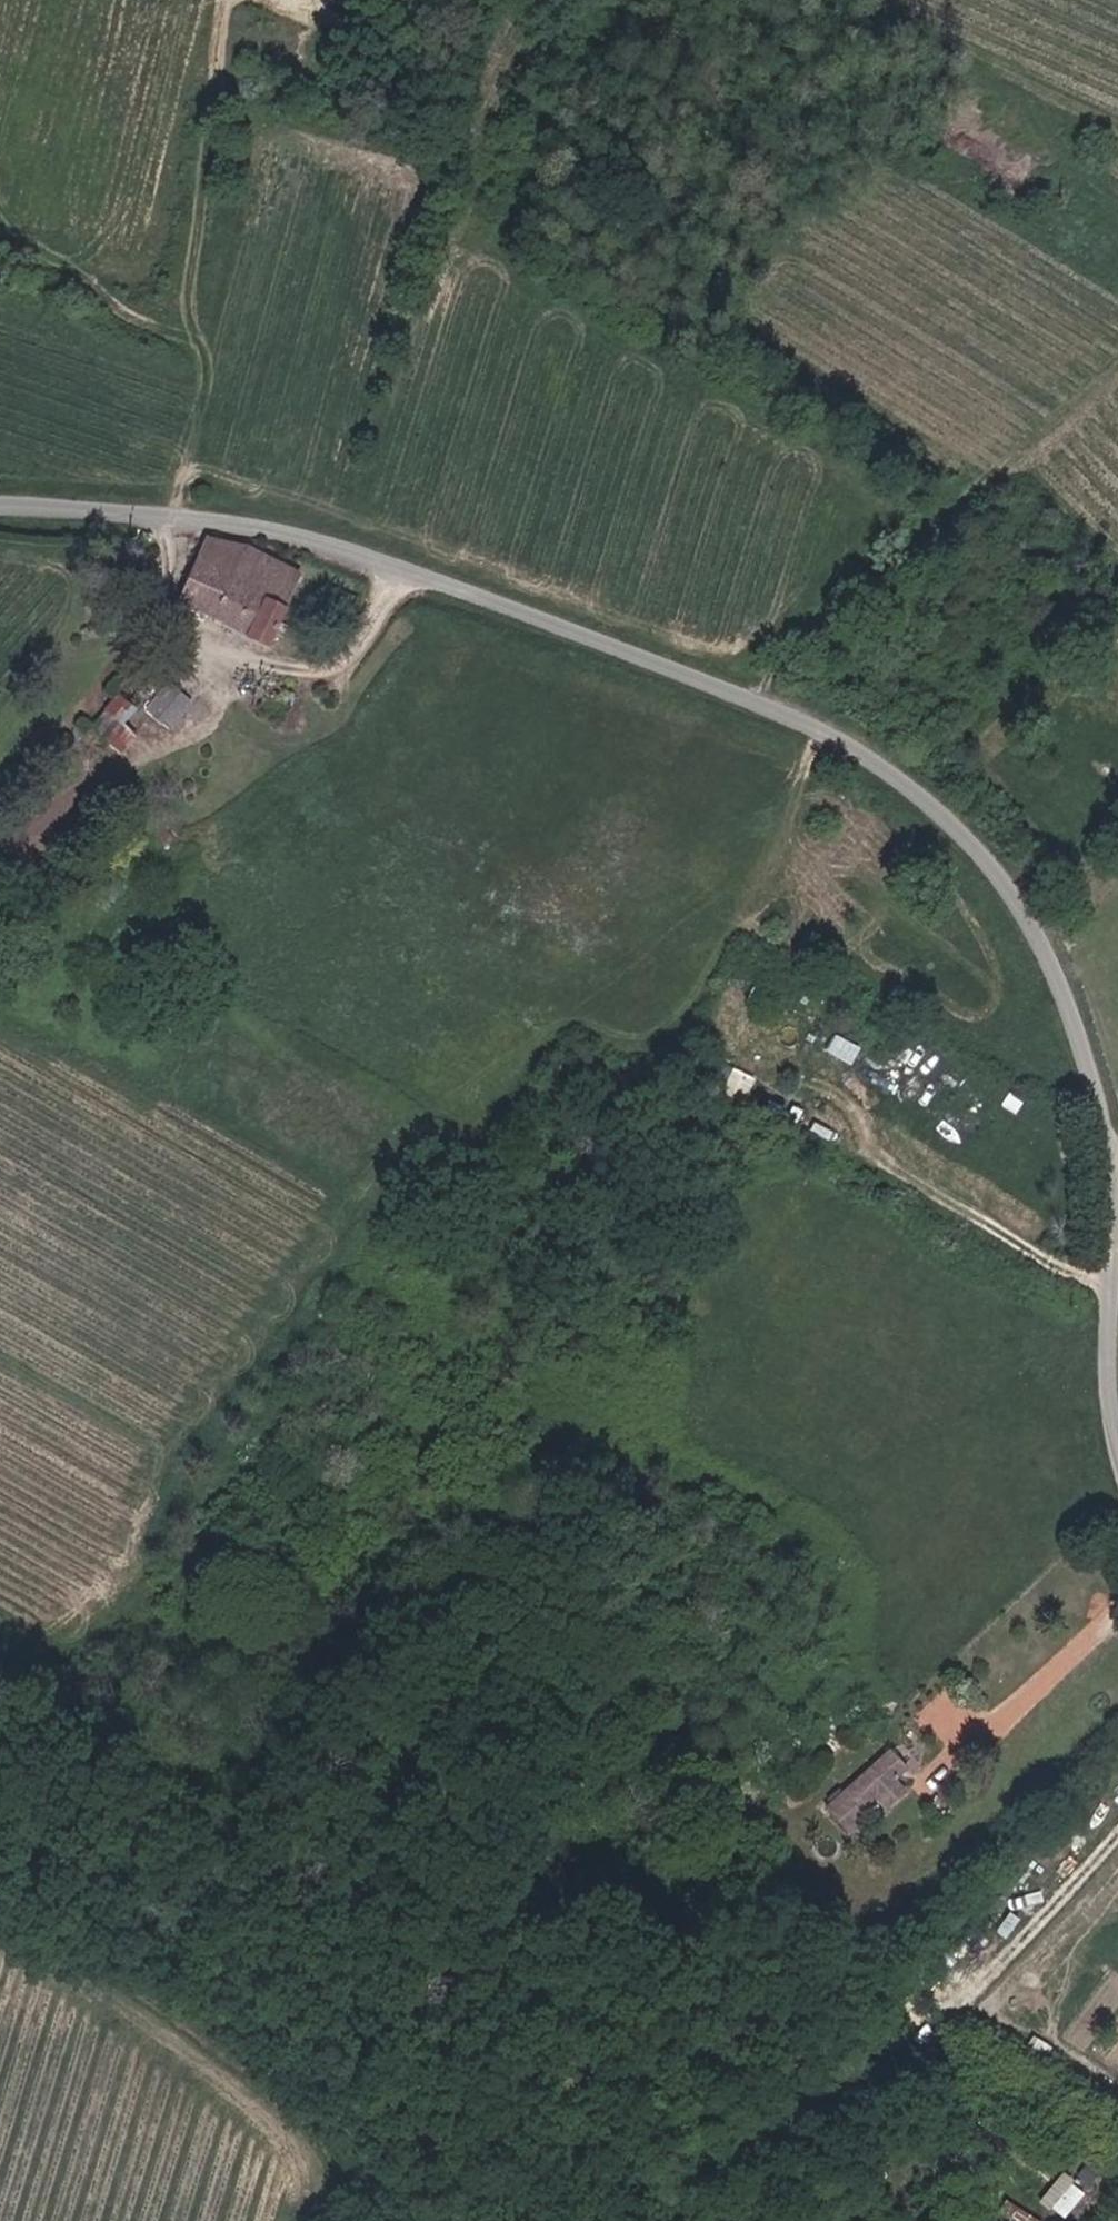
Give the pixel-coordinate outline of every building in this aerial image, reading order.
[(243,543),(201,532),(177,596),(263,645),(300,572),(243,543)] [(174,687),(153,712),(170,727),(191,702),(174,687)] [(147,719),(118,695),(105,710),(135,734),(147,719)] [(881,1756),(896,1774),(905,1766),(890,1749),(881,1756)] [(881,1756),(827,1802),(850,1829),(866,1816),(858,1806),(875,1792),(888,1807),(906,1792),(893,1776),(896,1774),(881,1756)] [(1072,2218),(1089,2186),(1060,2170),(1042,2202),(1072,2218)]
